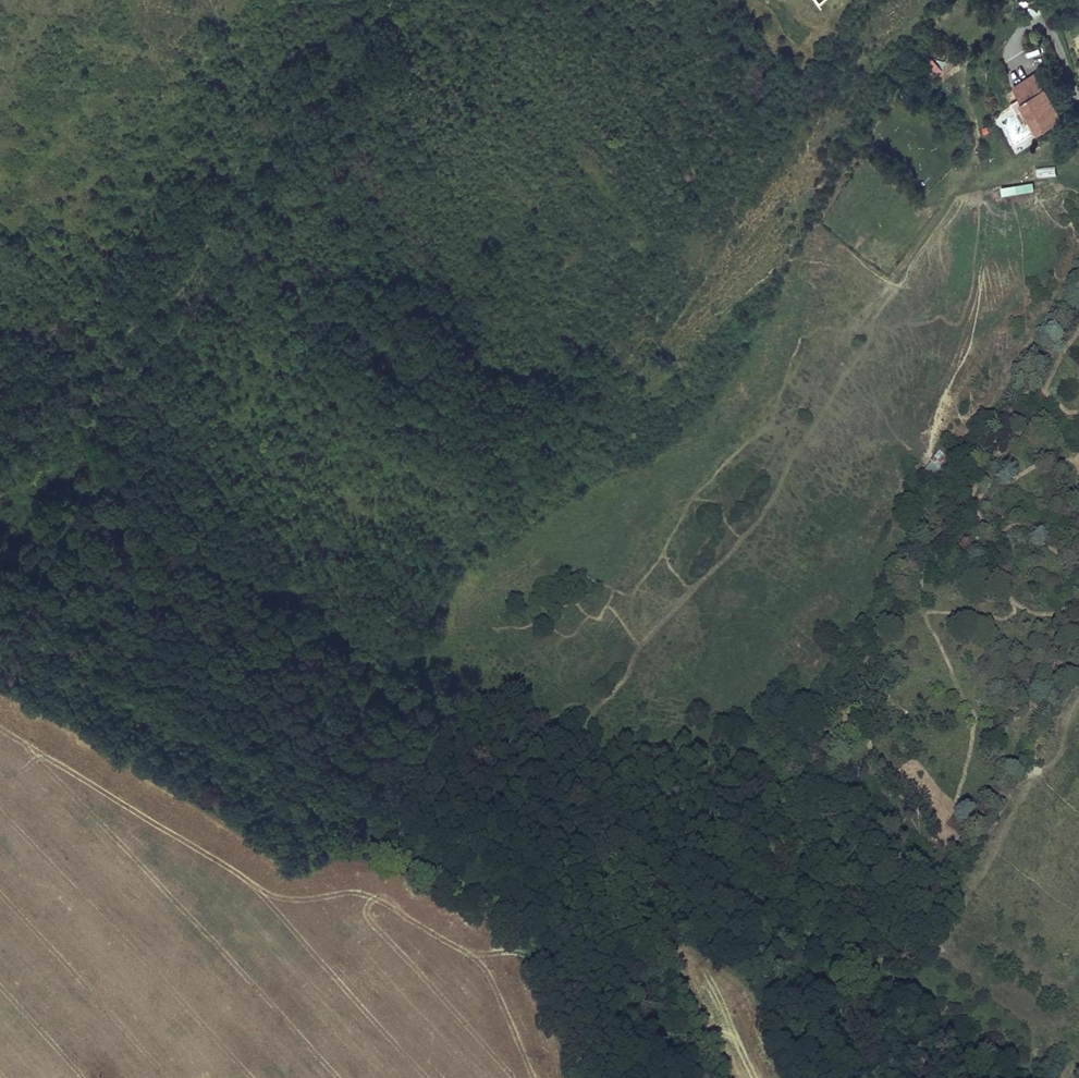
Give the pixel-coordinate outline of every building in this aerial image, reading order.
[(931,42),(914,60),(925,69),(941,52),(931,42)] [(1062,118),(1037,73),(1015,85),(1040,130),(1062,118)] [(1001,196),(1034,191),(1033,182),(1000,187),(1001,196)] [(947,459),(937,452),(927,465),(938,472),(947,459)] [(822,727),(825,738),(832,736),(830,725),(822,727)]
